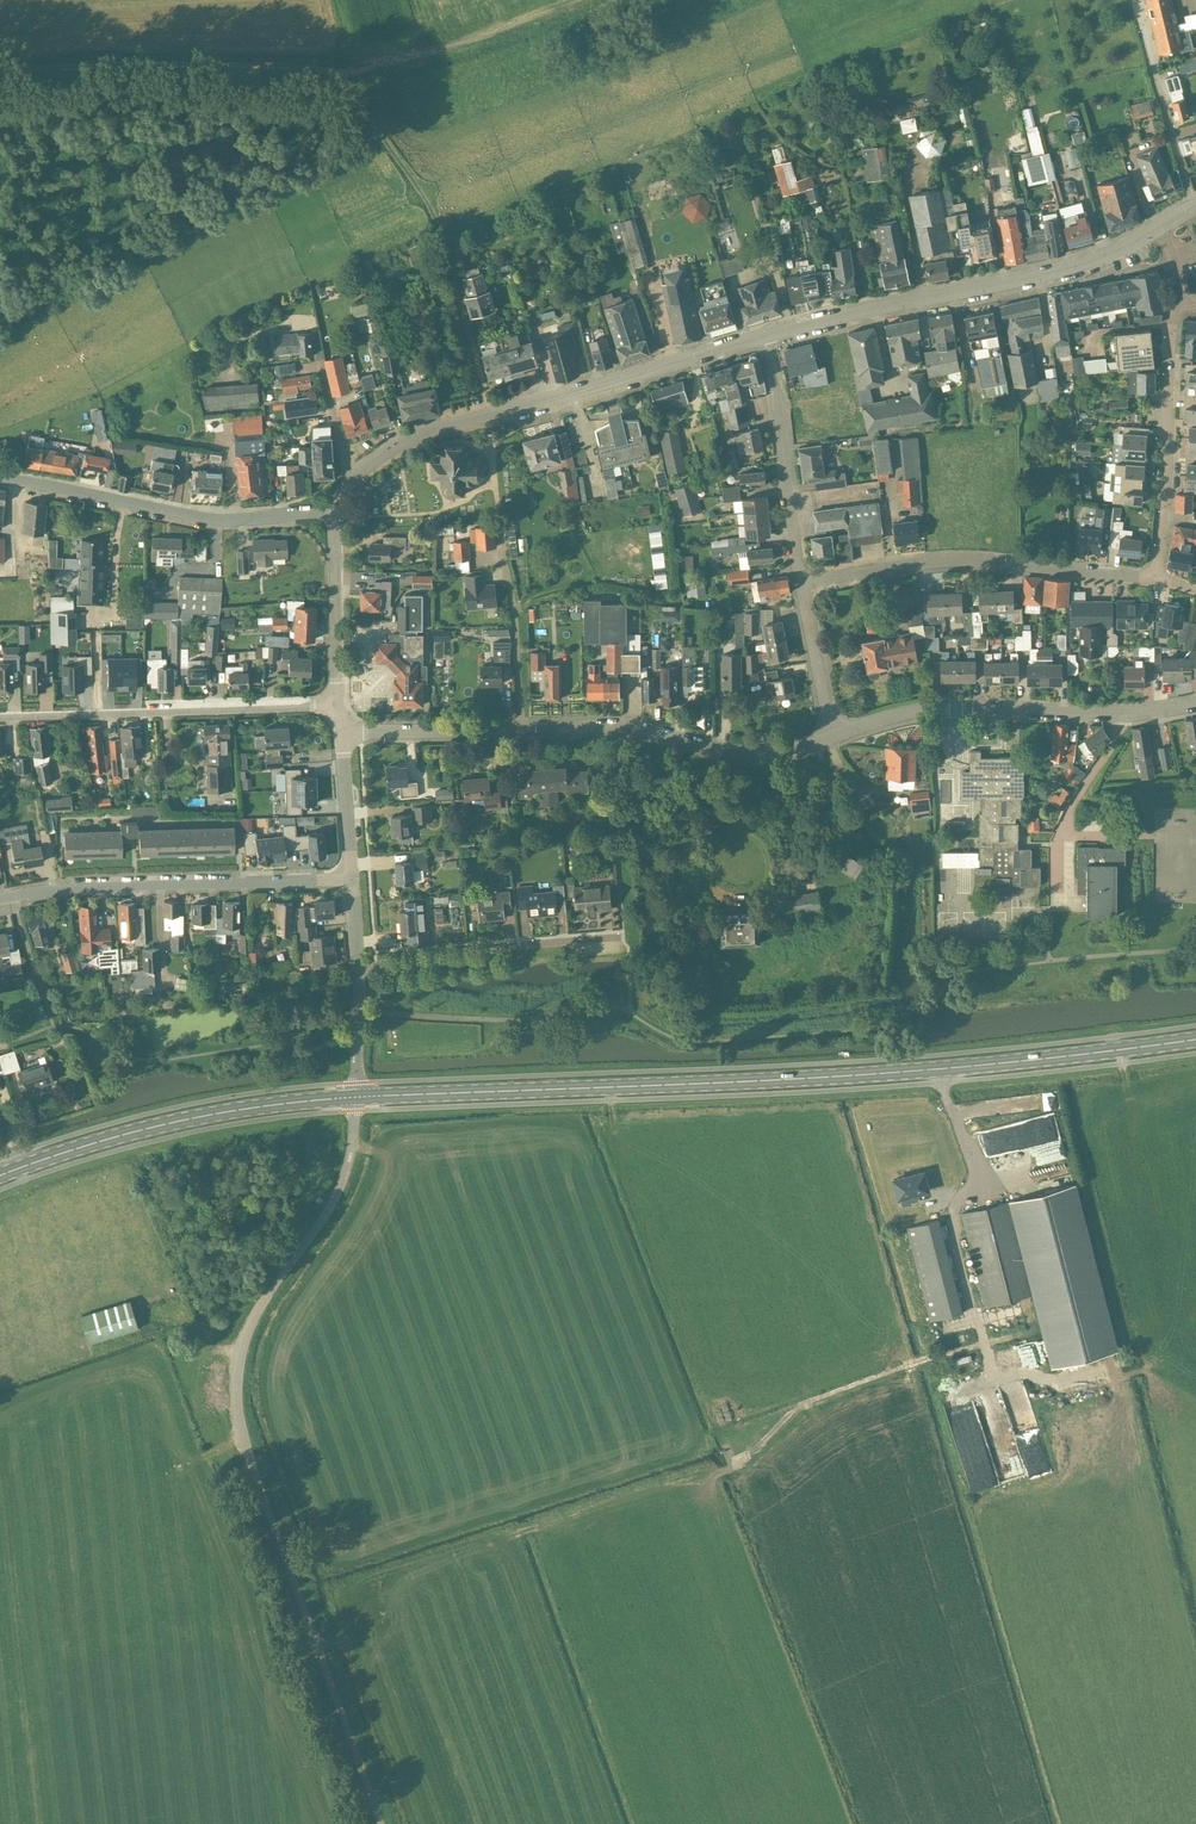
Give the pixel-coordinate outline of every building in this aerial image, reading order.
[(1151,19),(1175,14),(1171,0),(1146,0),(1151,19)] [(1175,14),(1151,19),(1159,54),(1180,49),(1181,52),(1191,50),(1193,47),(1189,29),(1179,31),(1175,14)] [(994,62),(989,57),(982,59),(980,66),(985,71),(992,69),(994,62)] [(1178,65),(1181,72),(1195,67),(1195,58),(1178,65)] [(1183,90),(1178,75),(1165,78),(1172,102),(1177,120),(1189,117),(1184,99),(1181,91),(1183,90)] [(1154,114),(1150,100),(1129,105),(1133,119),(1154,114)] [(966,105),(957,107),(962,127),(971,124),(966,105)] [(950,108),(934,113),(939,128),(954,123),(950,108)] [(818,111),(807,114),(810,124),(821,121),(818,111)] [(917,130),(915,117),(900,120),(903,133),(917,130)] [(916,149),(941,156),(947,135),(923,127),(916,149)] [(1047,152),(1041,129),(1027,133),(1032,151),(1021,154),(1022,159),(1021,159),(1028,186),(1056,178),(1050,151),(1047,152)] [(1085,140),(1082,130),(1071,133),(1074,143),(1085,140)] [(1189,137),(1188,135),(1186,136),(1187,138),(1178,141),(1183,156),(1194,152),(1195,156),(1195,135),(1189,137)] [(890,178),(885,145),(870,148),(874,180),(890,178)] [(782,146),(772,149),(776,164),(773,165),(775,170),(779,182),(783,196),(799,190),(803,204),(805,204),(812,202),(821,199),(818,185),(815,186),(812,175),(810,175),(808,170),(795,173),(791,160),(787,161),(782,146)] [(1065,149),(1070,167),(1081,164),(1076,146),(1065,149)] [(1169,173),(1158,146),(1136,156),(1155,200),(1177,191),(1169,173)] [(990,155),(982,156),(983,169),(991,168),(990,155)] [(993,177),(984,178),(986,189),(994,187),(993,177)] [(1141,220),(1129,177),(1098,185),(1104,209),(1110,229),(1141,220)] [(950,188),(909,196),(915,226),(927,224),(930,234),(918,236),(922,256),(931,254),(932,262),(926,263),(930,280),(949,276),(945,259),(954,257),(953,250),(951,250),(945,221),(947,221),(949,229),(953,228),(958,227),(953,204),(950,188)] [(701,215),(706,217),(713,200),(690,190),(680,213),(698,221),(701,215)] [(966,201),(953,204),(958,227),(962,246),(972,244),(975,258),(986,256),(988,258),(993,257),(995,255),(997,254),(992,225),(970,229),(966,201)] [(1083,201),(1059,207),(1062,217),(1070,245),(1093,239),(1086,211),(1083,201)] [(1027,259),(1027,260),(1030,259),(1026,237),(1022,238),(1017,214),(1016,207),(997,209),(999,217),(998,217),(1006,263),(1027,259)] [(1026,209),(1018,210),(1019,215),(1020,223),(1022,223),(1024,234),(1029,234),(1029,237),(1026,237),(1030,259),(1049,256),(1045,228),(1032,230),(1029,213),(1026,209)] [(1043,214),(1045,228),(1049,256),(1066,253),(1059,218),(1057,218),(1057,212),(1046,214),(1043,214)] [(779,216),(776,217),(777,224),(779,233),(790,231),(787,215),(779,216)] [(803,216),(804,229),(813,228),(811,215),(803,216)] [(634,216),(619,221),(628,247),(634,266),(648,262),(634,216)] [(904,257),(896,220),(873,225),(881,262),(880,262),(883,276),(878,278),(879,287),(885,285),(886,287),(887,287),(887,288),(889,289),(891,289),(894,289),(895,287),(895,285),(909,282),(904,257)] [(829,266),(829,270),(833,296),(857,293),(854,271),(852,271),(849,247),(836,249),(838,265),(829,266)] [(744,269),(740,255),(721,261),(725,275),(744,269)] [(540,258),(532,261),(534,268),(542,265),(540,258)] [(371,259),(365,261),(369,272),(376,270),(371,259)] [(808,264),(800,266),(802,275),(806,299),(821,297),(817,272),(816,263),(808,264)] [(511,264),(497,266),(498,272),(512,270),(511,264)] [(480,274),(478,267),(463,271),(465,278),(462,279),(467,297),(466,297),(471,316),(495,309),(489,291),(488,291),(483,273),(480,274)] [(833,296),(829,270),(823,271),(817,272),(821,297),(832,295),(833,297),(833,296)] [(1134,276),(1137,293),(1160,288),(1157,272),(1155,272),(1134,276)] [(792,301),(806,299),(802,275),(788,277),(792,301)] [(1139,306),(1137,293),(1134,276),(1132,277),(1132,278),(1121,280),(1121,279),(1126,304),(1137,302),(1138,307),(1139,306)] [(663,284),(676,343),(702,338),(689,278),(663,284)] [(770,292),(766,279),(737,287),(741,307),(746,322),(781,312),(774,290),(770,292)] [(1126,304),(1121,279),(1109,282),(1115,313),(1127,310),(1126,304)] [(729,298),(723,280),(700,287),(706,305),(699,307),(706,330),(736,321),(729,298)] [(1097,283),(1102,309),(1113,306),(1109,282),(1098,284),(1097,283)] [(1090,311),(1102,309),(1097,283),(1085,286),(1090,311)] [(1073,289),(1078,313),(1090,311),(1085,286),(1085,287),(1073,289)] [(1160,288),(1137,293),(1139,306),(1145,305),(1146,311),(1163,308),(1161,302),(1163,302),(1160,288)] [(1066,316),(1078,313),(1073,289),(1061,291),(1066,316)] [(613,297),(611,292),(601,295),(622,361),(650,352),(646,338),(633,299),(623,302),(621,295),(613,297)] [(1060,292),(1048,294),(1049,309),(1054,344),(1056,346),(1068,344),(1067,335),(1064,311),(1060,292)] [(595,293),(585,296),(587,304),(597,301),(595,293)] [(1022,301),(1029,339),(1044,337),(1042,328),(1043,327),(1039,297),(1022,301)] [(1022,301),(1000,306),(1002,322),(1006,321),(1008,343),(1004,344),(1005,349),(1006,356),(1009,356),(1015,387),(1017,387),(1017,388),(1037,384),(1037,383),(1038,383),(1038,380),(1032,351),(1025,352),(1022,341),(1029,339),(1022,301)] [(370,314),(368,303),(352,306),(354,317),(370,314)] [(282,322),(277,310),(259,316),(263,328),(282,322)] [(1009,393),(1007,383),(1001,350),(999,344),(993,311),(965,317),(969,339),(987,336),(990,356),(977,359),(983,387),(985,397),(1009,393)] [(932,341),(937,350),(924,352),(928,376),(959,370),(956,347),(953,332),(955,331),(952,313),(928,317),(932,341)] [(1162,314),(1141,317),(1143,324),(1162,322),(1162,314)] [(373,317),(366,318),(370,332),(377,331),(373,317)] [(918,318),(885,324),(889,342),(890,342),(894,365),(906,363),(907,366),(921,363),(918,345),(923,344),(922,336),(920,336),(918,318)] [(1187,320),(1184,340),(1186,340),(1185,354),(1195,355),(1195,320),(1187,320)] [(560,333),(545,337),(557,381),(579,375),(574,356),(584,354),(575,321),(558,326),(560,333)] [(884,368),(874,327),(848,333),(857,371),(854,372),(858,389),(885,383),(882,369),(884,368)] [(538,363),(529,330),(481,344),(484,354),(483,355),(489,378),(538,363)] [(1084,337),(1083,330),(1068,332),(1069,339),(1084,337)] [(1154,365),(1150,330),(1115,334),(1119,369),(1128,368),(1154,365)] [(311,332),(298,333),(274,335),(276,355),(300,352),(301,356),(313,354),(311,332)] [(613,364),(605,336),(594,340),(595,346),(593,347),(599,368),(613,364)] [(407,370),(401,339),(381,343),(380,343),(386,374),(407,370)] [(811,343),(785,350),(791,375),(792,375),(796,388),(812,386),(828,383),(825,366),(817,368),(811,343)] [(749,362),(732,366),(740,395),(766,388),(758,358),(754,355),(751,356),(750,360),(749,360),(749,362)] [(341,356),(326,359),(333,395),(349,391),(341,356)] [(1085,373),(1083,356),(1072,357),(1074,375),(1085,373)] [(361,385),(354,362),(345,365),(349,379),(352,388),(361,385)] [(295,373),(294,363),(275,365),(276,375),(295,373)] [(1187,382),(1195,383),(1195,364),(1192,364),(1192,371),(1187,371),(1187,382)] [(1154,365),(1128,368),(1128,391),(1154,391),(1154,365)] [(732,366),(702,374),(712,409),(727,406),(742,403),(740,395),(732,366)] [(1046,379),(1038,380),(1038,383),(1037,383),(1037,384),(1041,402),(1060,399),(1057,377),(1055,377),(1054,367),(1045,368),(1046,379)] [(873,401),(861,403),(870,438),(879,436),(878,429),(936,418),(932,392),(927,392),(924,373),(908,376),(912,395),(873,402),(873,401)] [(285,400),(297,398),(296,392),(299,391),(298,389),(311,387),(309,375),(283,379),(284,391),(277,393),(278,401),(285,400)] [(377,387),(375,380),(362,384),(364,391),(377,387)] [(689,401),(683,380),(651,390),(658,411),(689,401)] [(1191,401),(1195,401),(1195,383),(1187,382),(1186,394),(1191,394),(1191,401)] [(260,406),(258,383),(203,387),(205,410),(260,406)] [(405,394),(400,395),(405,419),(440,412),(438,404),(438,402),(435,388),(428,389),(405,394)] [(316,396),(297,398),(285,400),(287,417),(318,413),(316,396)] [(376,405),(369,407),(376,427),(391,421),(384,398),(375,401),(376,405)] [(1127,401),(1110,402),(1111,411),(1128,409),(1127,401)] [(1191,401),(1190,408),(1186,407),(1185,420),(1194,420),(1195,420),(1195,401),(1191,401)] [(369,428),(359,402),(340,409),(349,435),(369,428)] [(742,403),(727,406),(734,435),(736,434),(740,451),(763,447),(758,429),(748,431),(745,418),(748,417),(745,402),(742,403)] [(94,420),(102,418),(101,409),(92,411),(94,420)] [(1084,419),(1091,419),(1091,413),(1075,415),(1076,427),(1084,428),(1084,419)] [(266,453),(262,414),(233,417),(236,455),(240,495),(264,493),(260,453),(266,453)] [(646,432),(643,433),(639,418),(620,418),(620,416),(619,416),(619,415),(612,417),(612,418),(611,418),(612,420),(595,429),(599,444),(596,445),(599,455),(605,478),(615,476),(613,466),(615,466),(615,464),(617,464),(621,463),(625,463),(630,462),(633,461),(636,459),(638,458),(639,459),(651,456),(651,455),(659,453),(657,446),(649,448),(646,432)] [(308,460),(333,459),(331,425),(312,426),(313,445),(299,446),(300,461),(308,460)] [(1122,445),(1146,447),(1146,435),(1142,435),(1142,427),(1124,426),(1122,445)] [(686,469),(678,429),(659,433),(668,473),(686,469)] [(554,431),(524,439),(531,467),(562,459),(561,457),(566,456),(573,453),(566,430),(555,433),(554,431)] [(107,440),(105,431),(96,433),(98,441),(107,440)] [(29,436),(24,465),(38,467),(42,448),(43,439),(29,436)] [(872,438),(859,440),(861,449),(874,447),(872,439),(872,438)] [(0,441),(0,444),(4,453),(9,451),(6,445),(8,444),(5,439),(0,441)] [(114,440),(113,451),(122,452),(123,441),(114,440)] [(1071,441),(1071,460),(1076,460),(1076,455),(1090,456),(1090,444),(1076,443),(1076,442),(1071,441)] [(469,456),(468,452),(470,451),(469,450),(468,451),(466,449),(466,447),(465,447),(464,448),(463,448),(463,447),(465,445),(464,443),(462,446),(448,446),(446,444),(444,445),(447,448),(447,449),(448,450),(447,452),(441,452),(441,460),(432,460),(430,459),(430,460),(432,461),(432,476),(431,477),(431,478),(433,477),(442,477),(442,484),(448,485),(448,488),(447,488),(448,491),(446,494),(447,495),(449,493),(463,492),(465,494),(466,493),(464,491),(465,487),(466,487),(466,488),(468,488),(467,486),(469,484),(470,484),(470,483),(469,483),(469,482),(473,482),(473,478),(479,478),(480,481),(481,480),(481,477),(485,473),(487,473),(488,471),(486,470),(486,464),(488,463),(487,461),(484,462),(480,458),(480,455),(479,454),(478,458),(472,457),(471,454),(470,454),(470,457),(468,457),(469,456)] [(825,471),(821,445),(799,448),(804,484),(829,480),(830,486),(846,484),(845,473),(837,474),(836,469),(825,471)] [(1122,445),(1121,463),(1139,465),(1140,458),(1145,458),(1146,447),(1122,445)] [(42,448),(38,467),(75,473),(76,466),(107,472),(109,461),(109,458),(78,452),(78,455),(65,452),(42,448)] [(269,449),(269,457),(279,456),(278,448),(269,449)] [(565,499),(579,497),(575,467),(573,453),(566,456),(568,467),(559,470),(565,499)] [(1193,457),(1192,464),(1188,464),(1187,475),(1195,476),(1195,457),(1193,457)] [(153,469),(150,486),(151,486),(150,488),(158,489),(158,488),(169,490),(174,462),(152,458),(150,469),(153,469)] [(736,458),(727,460),(729,469),(738,467),(736,458)] [(334,476),(333,459),(308,460),(309,478),(334,476)] [(301,472),(300,463),(287,464),(287,474),(288,493),(305,492),(304,472),(301,472)] [(1121,463),(1115,463),(1115,473),(1111,473),(1110,491),(1113,491),(1113,501),(1141,503),(1142,492),(1140,492),(1142,476),(1143,476),(1144,465),(1139,465),(1121,463)] [(287,464),(278,464),(278,474),(287,474),(287,464)] [(1024,469),(1022,473),(1024,477),(1028,479),(1032,477),(1034,473),(1032,469),(1028,467),(1024,469)] [(192,470),(191,478),(195,478),(194,490),(209,491),(209,492),(220,493),(221,478),(222,472),(206,471),(198,471),(192,470)] [(765,483),(764,471),(740,473),(742,486),(765,483)] [(1078,471),(1070,471),(1070,483),(1079,482),(1078,471)] [(131,475),(120,474),(118,490),(128,492),(131,475)] [(1187,475),(1186,487),(1190,487),(1189,493),(1195,493),(1195,476),(1187,475)] [(584,476),(579,477),(583,501),(588,500),(584,476)] [(905,478),(897,478),(898,491),(902,491),(903,505),(915,504),(918,504),(919,503),(919,502),(923,501),(921,477),(905,478)] [(669,486),(667,478),(658,480),(660,488),(669,486)] [(703,511),(695,483),(675,489),(683,517),(703,511)] [(723,494),(740,493),(739,485),(722,487),(723,494)] [(740,493),(723,494),(724,501),(741,499),(740,493)] [(1192,494),(1176,494),(1176,511),(1192,511),(1192,494)] [(745,512),(768,509),(767,497),(743,499),(745,512)] [(46,503),(24,501),(21,529),(43,532),(46,503)] [(818,529),(826,528),(850,525),(851,534),(851,537),(881,533),(879,514),(878,505),(878,503),(814,511),(816,529),(818,529)] [(915,504),(913,507),(913,510),(916,512),(919,512),(921,509),(921,506),(918,504),(915,504)] [(650,505),(638,507),(639,516),(651,514),(650,505)] [(1113,509),(1096,507),(1094,529),(1079,527),(1076,549),(1084,550),(1084,551),(1091,552),(1092,550),(1100,551),(1103,525),(1111,526),(1113,509)] [(1067,521),(1066,508),(1054,508),(1055,522),(1067,521)] [(768,509),(745,512),(746,524),(769,522),(768,509)] [(569,520),(559,522),(561,531),(570,530),(569,520)] [(919,539),(917,521),(894,523),(897,544),(907,543),(906,541),(919,539)] [(1123,521),(1117,521),(1112,521),(1109,546),(1119,548),(1119,554),(1140,556),(1141,540),(1131,539),(1132,530),(1122,529),(1123,521)] [(769,522),(746,524),(747,537),(771,535),(769,522)] [(660,523),(646,524),(654,590),(668,589),(660,523)] [(1175,525),(1168,565),(1189,569),(1192,552),(1193,553),(1193,550),(1195,549),(1195,546),(1195,529),(1175,525)] [(495,546),(493,526),(477,527),(477,528),(472,529),(473,541),(478,541),(479,548),(495,546)] [(827,536),(826,528),(818,529),(818,537),(812,538),(815,558),(834,555),(832,535),(827,536)] [(853,561),(851,537),(851,534),(840,535),(842,562),(853,561)] [(406,536),(383,535),(383,544),(371,544),(370,556),(378,557),(378,560),(391,560),(391,550),(406,550),(407,548),(411,548),(411,540),(406,540),(406,536)] [(164,537),(152,536),(152,558),(156,558),(156,563),(172,564),(172,554),(184,554),(184,560),(207,560),(207,545),(181,544),(181,537),(170,537),(170,539),(164,539),(164,537)] [(728,538),(728,545),(745,543),(744,536),(728,538)] [(65,557),(65,567),(79,567),(78,603),(95,604),(95,605),(102,605),(104,562),(100,562),(100,556),(102,556),(102,548),(100,548),(101,539),(81,538),(81,550),(78,550),(77,558),(65,557)] [(256,542),(252,543),(252,559),(257,558),(257,564),(285,563),(284,556),(287,556),(286,540),(271,540),(271,539),(256,540),(256,542)] [(471,559),(469,540),(453,541),(453,543),(450,543),(450,549),(454,549),(455,561),(456,573),(470,571),(469,559),(471,559)] [(721,546),(712,546),(713,557),(730,555),(730,552),(739,551),(739,556),(749,556),(749,562),(773,560),(772,547),(760,549),(746,550),(745,543),(728,545),(721,546)] [(246,550),(237,551),(237,573),(247,573),(246,550)] [(57,557),(49,557),(49,567),(62,567),(63,557),(57,557)] [(694,564),(686,565),(687,573),(694,572),(694,564)] [(749,583),(748,569),(729,570),(730,584),(749,583)] [(413,573),(413,586),(432,586),(432,573),(413,573)] [(485,585),(484,575),(466,576),(467,587),(466,587),(468,609),(497,606),(495,584),(485,585)] [(788,575),(757,580),(751,581),(753,590),(759,589),(761,602),(774,600),(773,598),(782,597),(781,593),(791,591),(788,575)] [(176,613),(192,614),(192,613),(219,614),(222,579),(179,576),(178,602),(143,601),(142,618),(176,617),(176,613)] [(1042,578),(1026,577),(1024,603),(1040,605),(1042,578)] [(1045,578),(1044,603),(1067,604),(1069,580),(1045,578)] [(376,581),(376,587),(368,587),(367,590),(362,590),(362,609),(381,609),(381,607),(390,607),(391,581),(376,581)] [(704,581),(687,583),(688,595),(706,593),(704,581)] [(996,591),(997,610),(998,620),(1013,619),(1013,623),(1022,623),(1022,607),(1014,608),(1013,590),(996,591)] [(1106,655),(1106,646),(1106,643),(1101,643),(1102,625),(1107,625),(1112,625),(1112,600),(1085,600),(1085,590),(1071,591),(1070,600),(1071,625),(1079,625),(1079,655),(1093,655),(1094,656),(1095,658),(1098,658),(1100,657),(1101,655),(1106,655)] [(974,636),(979,636),(983,635),(982,620),(988,620),(988,611),(997,610),(996,591),(979,592),(980,611),(971,611),(972,623),(974,636)] [(961,592),(944,593),(945,612),(955,612),(955,622),(962,621),(962,612),(961,592)] [(945,612),(944,593),(928,594),(928,622),(937,622),(936,613),(945,612)] [(401,630),(401,633),(390,634),(390,643),(378,643),(378,661),(387,661),(399,674),(399,681),(395,681),(395,705),(423,705),(423,683),(427,683),(427,665),(423,665),(423,655),(423,635),(418,635),(418,629),(422,629),(423,594),(405,594),(405,605),(398,606),(398,630),(401,630)] [(52,596),(50,596),(51,640),(76,639),(75,612),(72,612),(72,596),(60,596),(52,596)] [(608,664),(607,664),(607,670),(618,670),(618,671),(631,670),(631,672),(639,672),(639,670),(640,670),(640,633),(627,633),(626,603),(616,603),(615,598),(584,599),(585,641),(607,641),(607,643),(607,655),(608,664)] [(294,623),(314,624),(314,622),(317,621),(317,616),(315,615),(315,607),(303,606),(303,600),(287,599),(286,607),(295,608),(294,623)] [(1130,601),(1118,600),(1118,627),(1146,627),(1146,624),(1153,624),(1153,612),(1146,613),(1147,603),(1130,603),(1130,601)] [(1156,619),(1155,636),(1167,637),(1169,626),(1180,627),(1178,636),(1187,638),(1187,636),(1191,622),(1182,620),(1183,614),(1180,614),(1181,604),(1166,603),(1164,620),(1156,619)] [(923,623),(921,609),(906,611),(909,626),(923,623)] [(671,610),(671,620),(680,620),(680,610),(671,610)] [(766,642),(786,638),(782,621),(763,625),(760,625),(760,612),(744,612),(744,633),(764,632),(766,642)] [(218,625),(219,615),(207,614),(206,624),(218,625)] [(906,615),(898,616),(900,630),(907,629),(906,615)] [(234,617),(220,618),(220,627),(234,626),(234,617)] [(126,618),(126,626),(142,627),(142,619),(133,618),(126,618)] [(879,621),(866,623),(868,632),(880,630),(879,621)] [(258,623),(258,632),(272,631),(272,629),(287,629),(287,623),(258,623)] [(293,638),(314,640),(314,631),(316,630),(316,626),(314,624),(294,623),(293,638)] [(972,623),(964,624),(964,636),(974,636),(972,623)] [(205,653),(216,654),(217,652),(219,629),(218,629),(218,625),(206,624),(205,653)] [(924,625),(925,636),(935,636),(935,625),(924,625)] [(1106,643),(1106,646),(1116,646),(1117,646),(1117,635),(1114,632),(1113,632),(1113,625),(1112,625),(1107,625),(1106,643)] [(434,629),(434,640),(451,641),(451,630),(434,629)] [(1044,684),(1044,649),(1038,649),(1038,648),(1031,648),(1031,630),(1022,630),(1022,635),(1022,649),(1029,649),(1030,659),(1028,659),(1028,664),(1027,664),(1027,684),(1044,684)] [(744,632),(736,632),(736,647),(744,647),(744,632)] [(889,666),(918,661),(913,633),(884,638),(884,637),(863,641),(868,671),(869,671),(870,677),(873,678),(878,678),(880,675),(879,669),(890,667),(889,666)] [(171,664),(180,664),(180,641),(181,641),(181,634),(170,634),(170,643),(172,643),(171,664)] [(1066,634),(1057,634),(1057,649),(1066,649),(1066,634)] [(983,635),(979,636),(979,648),(987,648),(987,643),(994,643),(994,636),(983,635)] [(277,636),(276,646),(288,647),(289,637),(277,636)] [(935,636),(925,636),(925,637),(927,651),(939,651),(939,636),(935,636)] [(974,636),(964,636),(958,636),(958,643),(971,644),(972,648),(979,648),(979,636),(974,636)] [(1187,636),(1187,638),(1185,648),(1192,649),(1195,637),(1187,636)] [(789,656),(786,638),(766,642),(768,651),(759,653),(761,661),(789,656)] [(180,641),(180,664),(180,667),(180,674),(187,674),(187,682),(205,682),(205,676),(209,676),(209,659),(187,659),(188,641),(181,641),(180,641)] [(268,646),(267,661),(276,662),(277,646),(268,646)] [(1106,655),(1108,656),(1111,657),(1118,651),(1118,647),(1116,646),(1106,646),(1106,655)] [(1153,647),(1138,646),(1138,657),(1135,657),(1135,666),(1125,665),(1125,669),(1123,670),(1122,671),(1122,673),(1123,675),(1125,675),(1125,685),(1143,686),(1144,661),(1153,661),(1153,647)] [(0,663),(0,690),(13,690),(12,672),(12,658),(19,657),(19,647),(2,647),(3,658),(3,662),(0,663)] [(494,665),(482,666),(482,684),(502,683),(501,666),(510,666),(509,648),(494,649),(494,665)] [(1053,648),(1044,649),(1044,684),(1061,684),(1061,664),(1052,664),(1053,648)] [(297,650),(282,649),(282,662),(288,662),(288,674),(310,674),(310,658),(296,657),(297,650)] [(546,651),(531,652),(531,669),(531,680),(540,680),(540,689),(545,689),(546,699),(561,698),(561,665),(546,664),(546,651)] [(941,680),(958,680),(958,660),(949,660),(949,651),(941,651),(941,680)] [(967,660),(958,660),(958,680),(975,679),(975,651),(967,651),(967,660)] [(1177,658),(1177,680),(1190,680),(1190,677),(1195,677),(1195,651),(1190,651),(1189,651),(1185,656),(1185,658),(1177,658)] [(225,652),(217,652),(216,654),(217,654),(216,668),(225,668),(226,677),(228,677),(229,687),(247,686),(246,662),(239,663),(239,666),(226,666),(227,654),(225,654),(225,652)] [(740,652),(723,652),(724,686),(731,686),(731,688),(739,688),(739,686),(741,686),(740,652)] [(745,653),(745,662),(745,672),(754,671),(758,671),(759,671),(758,652),(745,653)] [(1011,662),(1001,662),(1001,681),(1018,681),(1018,652),(1011,652),(1011,662)] [(52,668),(51,653),(39,653),(40,663),(26,663),(27,689),(45,689),(44,669),(52,668)] [(984,682),(1001,681),(1001,662),(992,662),(992,653),(985,653),(985,662),(984,662),(984,682)] [(77,664),(63,664),(63,691),(66,690),(66,694),(74,694),(74,690),(83,690),(82,674),(92,674),(91,655),(76,656),(77,664)] [(1078,673),(1078,663),(1076,661),(1076,655),(1067,655),(1067,666),(1067,675),(1076,675),(1078,673)] [(650,657),(641,657),(642,666),(642,700),(657,700),(656,678),(647,678),(647,666),(650,666),(650,657)] [(108,689),(122,689),(122,658),(101,658),(102,680),(107,680),(108,689)] [(142,658),(122,658),(122,689),(136,689),(136,680),(142,680),(142,658)] [(1163,680),(1177,680),(1177,658),(1163,658),(1163,680)] [(165,659),(147,659),(147,681),(151,681),(151,686),(157,686),(157,688),(173,688),(172,667),(165,667),(165,659)] [(604,697),(603,678),(601,678),(600,663),(589,663),(589,678),(588,678),(588,699),(599,699),(599,697),(604,697)] [(663,704),(669,704),(669,706),(677,706),(677,684),(680,684),(679,666),(669,666),(661,666),(661,693),(663,693),(663,704)] [(682,666),(683,684),(692,684),(692,690),(703,689),(703,666),(692,666),(682,666)] [(777,669),(765,671),(769,689),(766,690),(768,702),(779,700),(778,697),(790,695),(790,696),(797,694),(793,678),(792,678),(792,677),(779,679),(777,669)] [(754,671),(745,672),(745,673),(746,677),(745,677),(746,683),(759,681),(758,671),(754,671)] [(603,678),(604,697),(609,697),(609,698),(619,698),(619,678),(618,678),(618,673),(607,673),(607,678),(603,678)] [(1185,719),(1189,748),(1195,746),(1195,717),(1185,719)] [(1055,724),(1053,739),(1051,759),(1053,759),(1053,763),(1056,766),(1061,766),(1064,764),(1064,761),(1074,761),(1076,743),(1067,743),(1067,740),(1068,725),(1055,724)] [(103,756),(99,725),(85,727),(91,772),(108,771),(106,756),(103,756)] [(229,763),(227,725),(204,726),(208,791),(231,789),(230,763),(229,763)] [(30,728),(33,757),(49,755),(46,726),(30,728)] [(135,756),(142,755),(139,726),(121,727),(123,757),(124,767),(136,766),(135,756)] [(1139,758),(1135,759),(1136,768),(1140,767),(1142,779),(1154,777),(1151,756),(1152,756),(1147,726),(1133,729),(1137,756),(1139,756),(1139,758)] [(264,735),(255,735),(255,748),(266,747),(267,756),(266,756),(266,766),(282,766),(281,755),(280,755),(279,746),(288,746),(287,727),(264,728),(264,735)] [(1111,739),(1110,739),(1103,728),(1085,740),(1095,756),(1102,751),(1099,747),(1111,739)] [(764,731),(753,732),(753,739),(764,738),(764,731)] [(108,740),(112,779),(123,778),(120,750),(119,739),(108,740)] [(1173,767),(1169,746),(1159,747),(1162,769),(1173,767)] [(886,778),(889,778),(889,787),(903,787),(903,779),(915,779),(916,749),(887,748),(886,778)] [(1040,886),(1040,867),(1032,868),(1031,849),(1019,849),(1019,824),(1017,824),(1017,818),(1022,818),(1021,800),(1024,800),(1024,757),(1000,757),(1000,761),(982,761),(981,751),(970,751),(970,777),(961,777),(961,798),(985,798),(985,812),(980,812),(980,853),(980,867),(975,867),(974,886),(993,886),(993,894),(1013,894),(1012,885),(1020,885),(1021,886),(1040,886)] [(30,757),(22,757),(22,765),(23,772),(31,772),(30,757)] [(35,764),(39,785),(51,782),(53,782),(48,761),(35,764)] [(865,777),(872,764),(867,761),(859,774),(865,777)] [(1086,773),(1073,764),(1072,777),(1080,781),(1086,773)] [(398,766),(388,767),(389,785),(400,784),(401,797),(419,795),(417,781),(408,782),(407,767),(398,768),(398,766)] [(300,768),(285,769),(285,790),(315,789),(315,776),(301,776),(300,768)] [(547,770),(550,805),(557,804),(556,794),(554,795),(553,789),(576,787),(576,792),(588,791),(587,772),(567,774),(566,768),(547,770)] [(543,806),(550,805),(547,770),(528,771),(529,777),(520,778),(521,791),(544,789),(545,795),(542,796),(543,806)] [(35,777),(20,777),(21,786),(35,785),(35,777)] [(245,778),(241,778),(241,789),(250,789),(249,777),(245,778)] [(491,794),(489,777),(463,779),(465,800),(472,799),(472,796),(485,795),(486,807),(509,805),(507,792),(491,794)] [(951,794),(950,780),(941,780),(942,794),(951,794)] [(1053,801),(1063,807),(1073,792),(1065,787),(1059,796),(1057,795),(1053,801)] [(454,798),(453,788),(436,790),(437,799),(454,798)] [(315,789),(285,790),(286,814),(302,814),(301,803),(316,803),(315,789)] [(37,790),(30,791),(31,799),(38,798),(37,790)] [(931,810),(929,790),(910,793),(912,812),(931,810)] [(110,806),(109,798),(100,799),(99,793),(96,793),(97,807),(110,806)] [(72,811),(71,797),(61,797),(61,799),(44,800),(45,813),(57,812),(72,811)] [(430,804),(430,801),(413,802),(414,805),(412,805),(413,815),(392,817),(394,836),(398,836),(398,841),(400,843),(413,842),(411,823),(434,821),(432,804),(430,804)] [(160,815),(160,806),(131,807),(131,815),(160,815)] [(294,817),(295,823),(295,825),(313,825),(313,816),(294,817)] [(1028,817),(1028,832),(1040,831),(1039,816),(1028,817)] [(947,821),(948,837),(954,837),(954,831),(966,831),(966,821),(947,821)] [(130,837),(129,822),(119,822),(120,832),(101,833),(102,855),(121,855),(120,837),(130,837)] [(129,822),(130,837),(139,836),(139,854),(163,853),(162,831),(139,832),(139,828),(136,828),(136,822),(129,822)] [(0,827),(0,838),(1,843),(12,841),(15,858),(23,857),(24,865),(42,862),(40,845),(30,847),(28,832),(26,823),(0,827)] [(269,837),(271,861),(272,861),(286,860),(285,850),(296,849),(295,835),(296,835),(295,823),(294,823),(282,825),(283,836),(269,837)] [(50,841),(48,828),(39,829),(41,842),(50,841)] [(208,830),(209,852),(233,851),(232,829),(208,830)] [(209,852),(208,830),(185,831),(186,853),(209,852)] [(185,831),(162,831),(163,853),(186,853),(185,831)] [(252,831),(243,832),(245,855),(257,853),(258,862),(271,861),(269,837),(256,839),(255,831),(252,831)] [(296,835),(295,835),(296,849),(297,849),(309,848),(310,857),(325,856),(322,832),(296,835)] [(101,833),(83,834),(84,856),(102,855),(101,833)] [(84,856),(83,834),(64,834),(65,857),(84,856)] [(603,834),(598,834),(598,843),(604,843),(609,843),(609,834),(603,834)] [(1117,865),(1126,865),(1126,848),(1100,848),(1100,847),(1078,846),(1078,894),(1087,894),(1087,915),(1117,915),(1117,865)] [(428,869),(427,848),(412,849),(412,852),(410,852),(411,862),(396,863),(398,884),(414,882),(413,870),(428,869)] [(444,850),(433,851),(433,860),(445,859),(444,850)] [(856,877),(864,866),(844,851),(835,862),(856,877)] [(942,852),(942,866),(978,866),(978,852),(974,852),(958,852),(942,852)] [(456,861),(443,862),(443,869),(456,868),(456,861)] [(811,878),(809,865),(790,867),(792,881),(811,878)] [(575,888),(574,876),(565,877),(567,896),(575,896),(577,909),(595,907),(595,910),(611,909),(609,885),(575,888)] [(533,893),(533,886),(518,888),(520,909),(529,908),(530,916),(557,913),(555,892),(533,893)] [(1037,887),(1013,887),(1013,908),(1037,908),(1037,887)] [(511,908),(510,891),(496,892),(497,897),(478,899),(480,920),(505,917),(504,909),(511,908)] [(824,917),(821,893),(795,897),(797,913),(805,912),(806,920),(824,917)] [(311,927),(317,926),(317,924),(311,924),(311,918),(336,916),(334,899),(316,901),(316,906),(309,907),(309,906),(299,907),(300,918),(297,919),(298,926),(311,926),(311,927)] [(183,915),(178,915),(178,901),(164,901),(164,929),(171,929),(170,949),(171,949),(171,952),(183,952),(183,949),(185,949),(185,935),(183,935),(183,915)] [(408,910),(400,911),(402,933),(409,932),(411,946),(429,945),(427,930),(424,901),(407,903),(408,910)] [(215,915),(215,928),(216,928),(216,933),(239,933),(239,902),(224,902),(223,917),(216,917),(216,915),(215,915)] [(136,936),(136,945),(145,945),(144,922),(136,923),(136,917),(134,917),(133,903),(120,904),(121,918),(119,918),(120,937),(136,936)] [(193,928),(215,928),(215,915),(208,916),(208,903),(191,904),(192,922),(193,922),(193,928)] [(293,903),(275,903),(274,922),(279,922),(278,933),(292,933),(293,903)] [(118,972),(118,959),(117,947),(111,948),(109,928),(96,929),(95,905),(79,906),(82,948),(82,952),(97,951),(98,967),(110,966),(111,972),(118,972)] [(436,922),(444,922),(443,908),(435,908),(436,922)] [(41,914),(27,918),(35,946),(38,945),(39,951),(48,948),(47,941),(49,941),(45,927),(54,924),(51,912),(41,914)] [(760,943),(759,914),(722,916),(723,945),(760,943)] [(318,937),(317,926),(311,927),(311,926),(298,926),(298,927),(298,930),(296,930),(296,950),(302,949),(301,938),(310,937),(311,951),(304,951),(305,961),(312,961),(312,963),(336,961),(334,935),(318,937)] [(2,963),(0,953),(9,952),(5,933),(0,934),(0,964),(2,963)] [(249,951),(248,933),(240,934),(240,952),(249,951)] [(160,969),(159,948),(143,949),(144,970),(132,970),(133,988),(155,987),(154,969),(160,969)] [(72,951),(61,954),(66,973),(77,969),(72,951)] [(262,965),(261,951),(249,952),(249,966),(262,965)] [(137,958),(118,959),(118,972),(119,973),(131,972),(131,969),(137,968),(137,958)] [(21,962),(1,966),(4,980),(23,976),(21,962)] [(128,1001),(121,1005),(123,1007),(127,1013),(128,1015),(135,1011),(128,1001)] [(0,1054),(0,1064),(3,1073),(4,1073),(20,1068),(14,1050),(0,1054)] [(51,1078),(46,1063),(18,1072),(25,1091),(47,1083),(45,1080),(51,1078)] [(1023,1157),(1066,1146),(1062,1130),(1018,1141),(1023,1157)] [(1054,1151),(1031,1155),(1034,1173),(1039,1173),(1040,1179),(1071,1174),(1069,1161),(1056,1163),(1054,1151)] [(1003,1164),(1015,1161),(1013,1154),(1001,1157),(1003,1164)] [(924,1172),(893,1180),(898,1198),(929,1190),(924,1172)] [(1074,1185),(962,1214),(986,1306),(1035,1293),(1054,1367),(1117,1351),(1074,1185)] [(964,1312),(939,1219),(906,1228),(930,1321),(964,1312)] [(140,1328),(131,1300),(82,1315),(90,1343),(140,1328)] [(1041,1341),(1027,1344),(1031,1367),(1046,1364),(1041,1341)] [(1022,1350),(1016,1350),(1016,1345),(998,1347),(1000,1363),(1023,1360),(1022,1350)] [(1020,1452),(999,1390),(974,1399),(1002,1482),(1027,1474),(1020,1452)]
